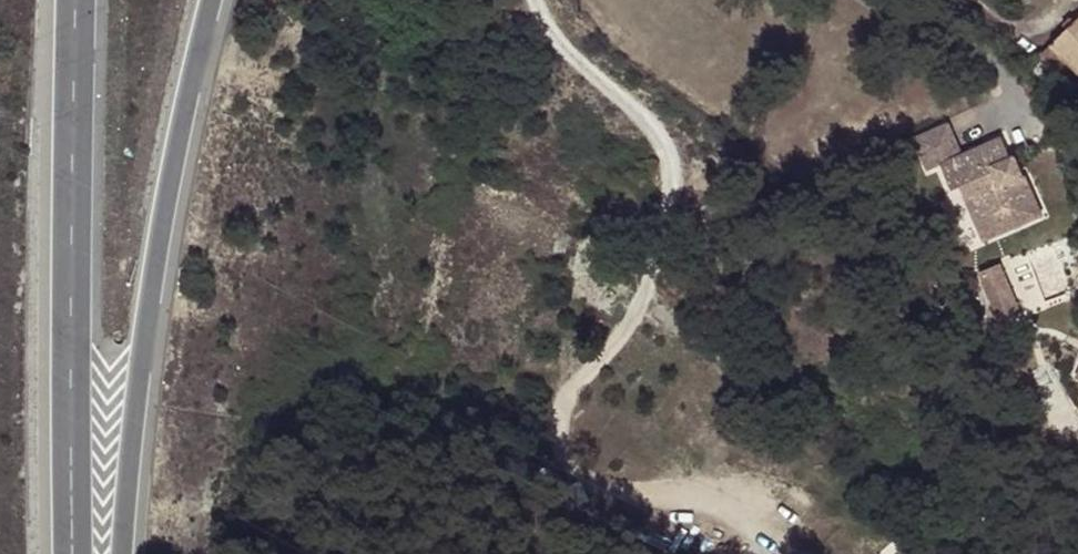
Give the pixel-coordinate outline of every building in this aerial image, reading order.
[(1054,47),(1072,67),(1077,73),(1077,22),(1053,46),(1054,47)] [(1054,47),(1044,58),(1062,76),(1072,67),(1054,47)] [(960,189),(977,228),(990,222),(997,238),(1042,219),(1013,158),(1010,159),(1001,140),(962,157),(947,125),(914,140),(928,173),(942,168),(952,193),(960,189)] [(977,228),(985,244),(997,238),(990,222),(977,228)] [(1009,261),(988,268),(1007,322),(1028,314),(1009,261)]
